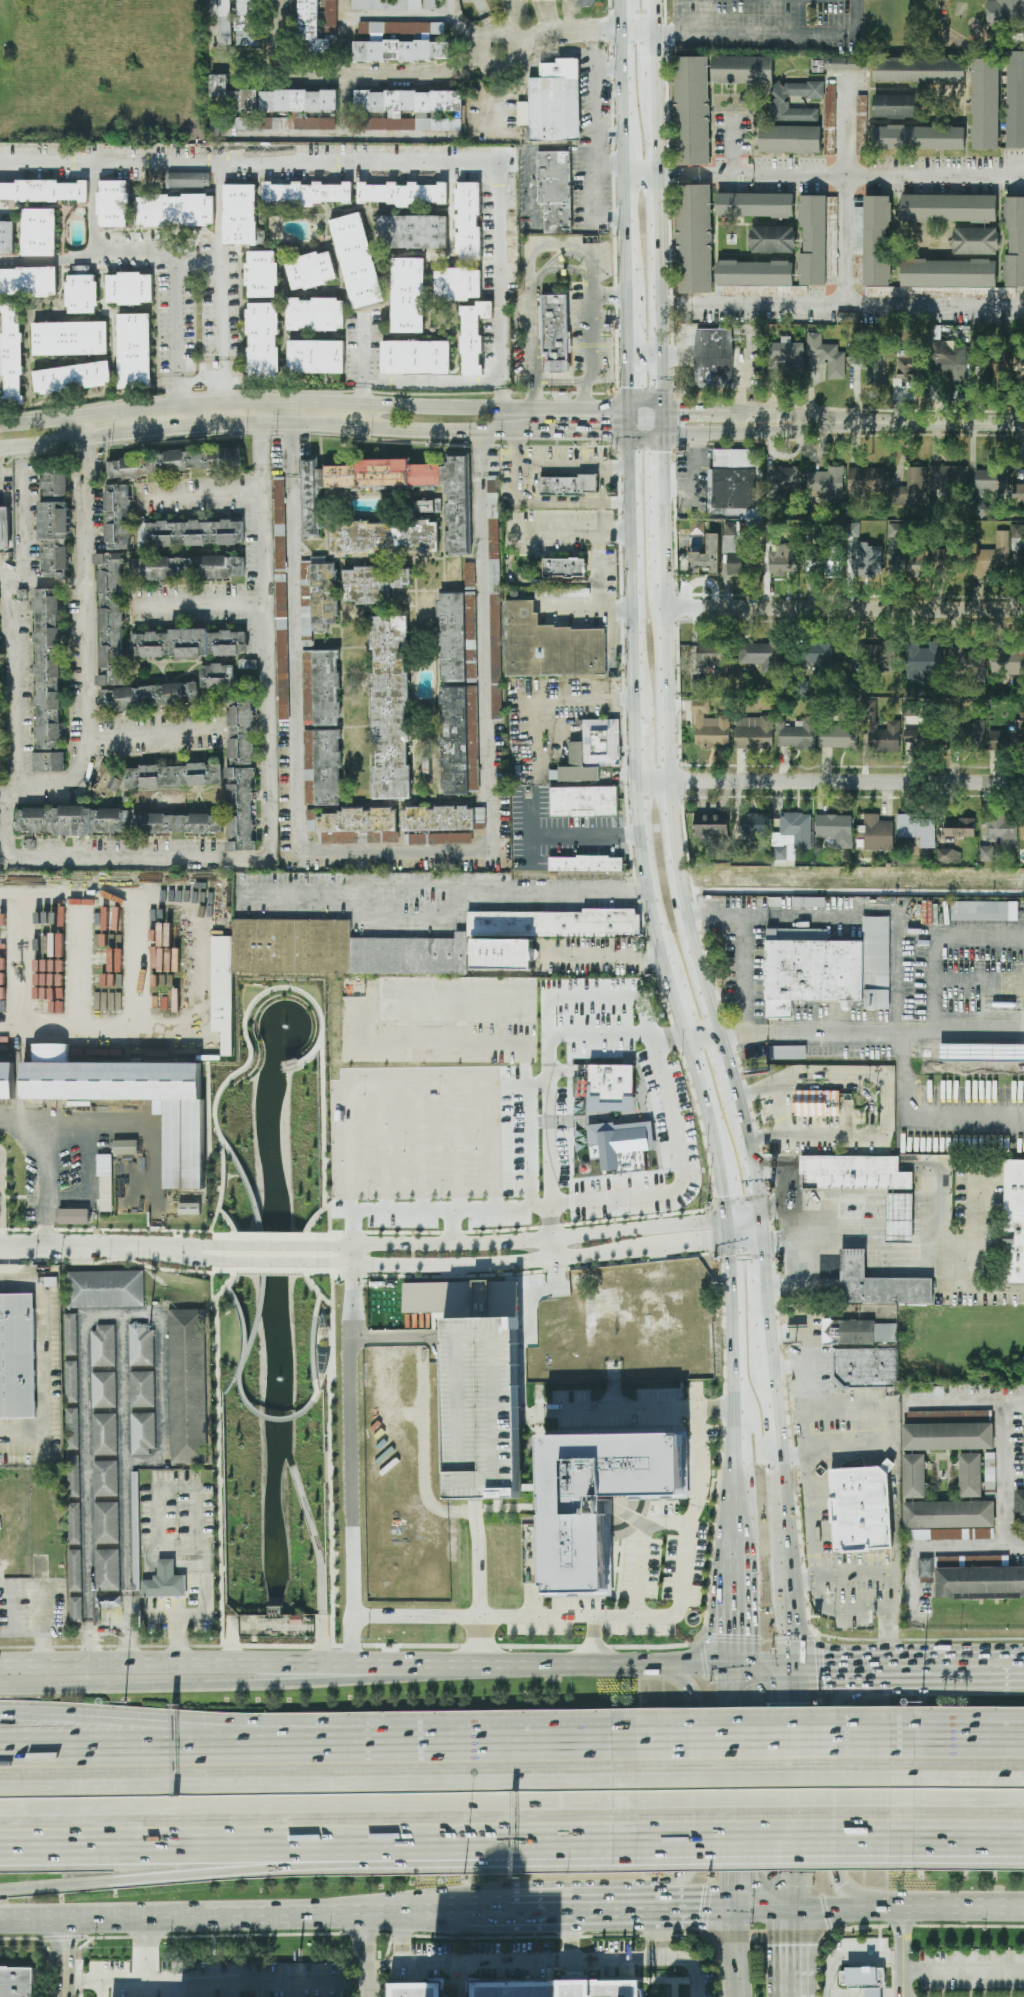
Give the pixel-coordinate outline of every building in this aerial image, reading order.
[(230,0),(218,0),(219,45),(231,45),(230,0)] [(257,0),(237,0),(237,46),(258,46),(257,0)] [(299,43),(310,43),(310,53),(330,53),(330,38),(337,38),(337,0),(298,0),(299,43)] [(352,9),(421,10),(421,0),(352,0),(352,9)] [(577,8),(577,0),(596,0),(596,7),(577,8)] [(987,0),(987,27),(1023,28),(1023,0),(997,0),(997,1),(987,0)] [(445,22),(359,22),(359,34),(370,34),(370,41),(354,41),(354,61),(451,61),(451,42),(431,42),(431,34),(445,34),(445,22)] [(1023,149),(1023,51),(1008,51),(1007,148),(1023,149)] [(710,84),(773,84),(773,56),(710,56),(710,57),(676,57),(676,165),(710,165),(710,84)] [(539,64),(556,64),(556,60),(580,59),(582,140),(528,141),(528,126),(516,127),(515,101),(527,101),(527,79),(540,79),(539,64)] [(966,59),(874,59),(874,82),(966,83),(966,59)] [(999,150),(1000,59),(973,59),(972,150),(999,150)] [(234,97),(234,111),(257,111),(258,91),(227,90),(227,75),(211,74),(211,96),(234,97)] [(821,154),(822,125),(819,125),(819,109),(789,108),(789,97),(824,98),(824,83),(775,82),(774,102),(769,102),(769,125),(761,124),(760,153),(821,154)] [(462,131),(462,119),(429,119),(429,111),(463,111),(463,92),(355,90),(355,112),(387,112),(387,119),(361,118),(360,130),(462,131)] [(337,91),(259,91),(259,111),(337,111),(337,91)] [(919,94),(874,95),(874,118),(919,118),(919,94)] [(335,130),(335,119),(306,119),(306,113),(291,112),(290,118),(258,118),(258,129),(335,130)] [(233,118),(232,129),(256,130),(256,119),(233,118)] [(874,126),(874,150),(965,150),(965,127),(874,126)] [(537,153),(571,153),(571,233),(544,233),(544,205),(537,205),(537,153)] [(168,189),(210,188),(210,172),(168,173),(168,189)] [(88,201),(88,181),(0,182),(0,202),(88,201)] [(129,227),(128,181),(98,181),(99,228),(129,227)] [(358,205),(448,204),(448,182),(439,182),(439,184),(407,184),(358,184),(358,205)] [(263,202),(302,203),(352,204),(353,184),(263,183),(263,202)] [(481,260),(480,183),(457,183),(458,260),(481,260)] [(712,185),(678,184),(678,293),(712,293),(712,185)] [(223,245),(265,245),(265,231),(256,231),(257,185),(224,185),(223,245)] [(794,218),(794,194),(717,193),(717,216),(794,218)] [(998,195),(902,194),(902,222),(997,223),(998,195)] [(137,195),(137,227),(214,226),(214,195),(137,195)] [(827,286),(827,196),(801,196),(801,257),(773,257),(773,262),(717,262),(717,287),(731,286),(731,288),(743,288),(743,295),(748,295),(748,286),(827,286)] [(864,196),(863,288),(866,288),(866,296),(918,296),(918,288),(890,287),(891,196),(864,196)] [(1006,197),(1007,287),(1023,287),(1023,197),(1006,197)] [(56,257),(57,209),(23,209),(22,256),(56,257)] [(332,219),(352,309),(383,302),(362,212),(332,219)] [(447,216),(378,215),(378,241),(390,241),(390,248),(447,249),(447,216)] [(0,222),(0,254),(14,254),(15,222),(0,222)] [(751,253),(796,253),(796,227),(752,226),(751,253)] [(999,228),(954,227),(954,254),(999,255),(999,228)] [(330,250),(297,258),(297,261),(286,264),(293,291),(338,280),(330,250)] [(247,298),(278,297),(277,251),(247,252),(247,298)] [(424,258),(392,258),(391,333),(424,333),(424,258)] [(901,287),(924,287),(924,297),(965,297),(965,293),(980,293),(980,288),(997,288),(997,260),(902,259),(901,287)] [(0,268),(0,296),(57,296),(57,268),(0,268)] [(435,270),(435,300),(481,300),(481,269),(435,270)] [(107,305),(154,303),(153,273),(106,274),(107,305)] [(98,313),(97,275),(67,276),(68,314),(98,313)] [(538,295),(551,295),(551,302),(570,302),(571,375),(543,376),(542,359),(539,360),(538,295)] [(288,299),(287,330),(344,331),(345,300),(288,299)] [(463,376),(482,375),(481,319),(493,318),(492,301),(476,302),(476,306),(461,306),(463,376)] [(5,405),(24,404),(21,303),(2,304),(5,405)] [(278,303),(247,303),(248,379),(279,378),(278,303)] [(151,314),(118,314),(118,388),(151,388),(151,314)] [(33,323),(34,356),(108,355),(108,321),(33,323)] [(731,390),(731,331),(696,329),(695,389),(731,390)] [(845,380),(846,352),(838,352),(838,344),(822,344),(822,333),(807,333),(807,384),(818,384),(818,365),(828,365),(828,379),(845,380)] [(804,343),(791,343),(791,336),(781,336),(781,343),(768,343),(767,359),(785,359),(785,374),(803,374),(804,343)] [(288,373),(344,373),(345,341),(289,340),(288,373)] [(451,342),(382,341),(381,374),(450,374),(451,342)] [(966,386),(966,341),(934,341),(934,377),(949,377),(949,386),(966,386)] [(869,385),(885,385),(886,355),(864,354),(864,347),(850,346),(849,365),(869,366),(869,385)] [(917,358),(898,357),(897,381),(917,381),(917,358)] [(33,370),(36,393),(112,385),(110,362),(33,370)] [(109,475),(242,470),(241,450),(108,456),(109,475)] [(470,556),(467,456),(448,457),(449,464),(444,464),(446,556),(470,556)] [(441,486),(441,464),(409,465),(409,460),(357,460),(357,467),(317,467),(317,460),(302,460),(303,538),(318,537),(318,487),(441,486)] [(773,466),(773,491),(801,491),(802,467),(773,466)] [(930,488),(968,489),(968,467),(930,466),(930,488)] [(843,498),(844,468),(807,467),(807,497),(843,498)] [(891,486),(891,505),(927,506),(927,467),(908,467),(907,486),(891,486)] [(885,468),(848,468),(848,494),(885,495),(885,468)] [(757,508),(756,469),(712,470),(712,509),(757,508)] [(975,491),(1008,492),(1008,470),(976,469),(975,491)] [(42,501),(68,501),(67,471),(41,471),(42,501)] [(540,479),(578,478),(577,475),(599,475),(599,492),(585,492),(585,495),(540,496),(540,479)] [(498,476),(487,476),(491,719),(502,719),(498,476)] [(285,477),(274,477),(278,719),(289,719),(285,477)] [(1013,482),(1012,504),(1023,504),(1023,482),(1013,482)] [(130,549),(129,484),(105,485),(106,550),(130,549)] [(434,512),(433,501),(414,501),(415,513),(434,512)] [(40,502),(40,539),(44,539),(44,579),(69,579),(68,502),(40,502)] [(6,548),(0,548),(0,508),(9,508),(6,548)] [(138,545),(243,546),(244,522),(138,521),(138,545)] [(331,522),(331,555),(438,554),(438,521),(331,522)] [(690,522),(704,523),(704,534),(690,534),(690,522)] [(888,538),(909,538),(909,524),(888,523),(888,538)] [(1023,551),(1022,524),(1011,525),(1012,541),(1011,541),(1012,552),(1009,552),(1009,531),(995,531),(996,549),(972,550),(973,579),(986,579),(986,571),(1023,570),(1023,550),(1023,551)] [(708,534),(708,554),(701,554),(700,552),(690,552),(690,575),(700,575),(700,568),(711,568),(711,575),(719,575),(719,534),(708,534)] [(852,577),(882,577),(882,547),(869,546),(869,543),(852,542),(852,577)] [(798,543),(776,544),(776,551),(769,551),(769,576),(799,575),(798,543)] [(844,578),(844,545),(827,545),(827,549),(807,549),(807,571),(827,571),(827,578),(844,578)] [(727,553),(727,575),(745,575),(746,546),(739,546),(739,554),(727,553)] [(931,560),(937,560),(937,570),(958,569),(957,549),(931,549),(931,560)] [(101,676),(97,676),(97,686),(124,685),(122,553),(94,554),(95,564),(99,564),(101,676)] [(892,577),(924,577),(924,553),(892,554),(892,577)] [(245,557),(131,557),(131,579),(245,579),(245,557)] [(301,561),(301,647),(312,647),(312,631),(327,631),(327,624),(337,624),(337,564),(325,564),(325,557),(312,557),(312,561),(301,561)] [(542,559),(585,559),(584,577),(541,576),(542,559)] [(475,588),(474,563),(464,563),(465,588),(475,588)] [(411,568),(344,568),(344,603),(389,603),(389,587),(411,587),(411,568)] [(546,599),(590,598),(590,588),(546,589),(546,599)] [(60,589),(36,589),(36,750),(60,750),(60,589)] [(467,681),(467,650),(477,650),(475,592),(466,592),(466,593),(439,593),(442,682),(467,681)] [(504,602),(534,601),(533,613),(539,612),(538,625),(553,626),(554,629),(572,628),(572,630),(604,631),(606,675),(507,678),(504,602)] [(375,799),(409,799),(407,616),(372,617),(373,741),(374,741),(375,799)] [(132,656),(247,658),(247,632),(208,631),(208,629),(170,629),(170,633),(133,633),(132,656)] [(698,641),(695,672),(725,674),(728,643),(698,641)] [(942,642),(929,641),(929,648),(918,648),(918,642),(906,642),(905,679),(924,680),(924,674),(942,674),(942,642)] [(985,655),(963,654),(963,641),(952,641),(951,670),(974,670),(974,680),(985,680),(985,655)] [(738,664),(762,664),(762,672),(784,671),(783,642),(738,643),(738,664)] [(833,642),(803,643),(803,665),(833,665),(833,642)] [(992,648),(991,674),(1023,675),(1023,649),(992,648)] [(304,726),(340,725),(338,651),(302,651),(304,726)] [(239,669),(257,669),(257,660),(239,660),(239,669)] [(201,665),(201,689),(235,689),(234,665),(201,665)] [(707,678),(692,679),(693,694),(708,693),(707,678)] [(101,688),(102,711),(199,706),(198,684),(101,688)] [(442,796),(470,795),(470,790),(478,790),(477,686),(468,686),(468,687),(440,687),(442,796)] [(253,765),(253,700),(229,700),(229,765),(253,765)] [(729,717),(708,717),(708,700),(694,700),(694,747),(714,747),(714,745),(729,745),(729,717)] [(900,752),(900,721),(887,720),(887,729),(876,729),(876,700),(866,700),(866,751),(900,752)] [(735,748),(772,749),(773,717),(736,716),(735,748)] [(581,720),(620,719),(619,767),(599,768),(599,782),(558,785),(558,768),(560,767),(559,743),(583,742),(581,720)] [(816,748),(815,720),(794,720),(794,726),(785,727),(785,720),(777,720),(777,749),(816,748)] [(1023,749),(1023,720),(1014,720),(1015,731),(989,731),(989,749),(1023,749)] [(985,721),(965,721),(965,749),(985,749),(985,721)] [(857,749),(858,728),(820,727),(819,748),(857,749)] [(304,731),(305,806),(342,805),(340,730),(304,731)] [(927,747),(928,731),(905,730),(904,747),(927,747)] [(35,773),(65,772),(65,752),(34,752),(35,773)] [(104,795),(106,789),(116,792),(124,770),(103,763),(93,791),(104,795)] [(126,789),(223,786),(222,764),(125,767),(126,789)] [(256,852),(256,841),(253,841),(253,777),(255,777),(255,768),(225,768),(225,778),(228,779),(228,851),(256,852)] [(549,789),(619,788),(618,816),(550,816),(549,789)] [(16,833),(92,835),(92,832),(129,833),(130,809),(17,807),(16,833)] [(398,842),(397,807),(341,810),(342,815),(306,816),(307,832),(320,831),(320,845),(367,843),(367,839),(381,839),(381,843),(398,842)] [(476,830),(475,824),(485,824),(485,808),(467,808),(467,807),(403,808),(403,831),(476,830)] [(811,813),(780,814),(780,835),(794,835),(794,849),(811,849),(811,813)] [(223,834),(223,815),(132,814),(132,833),(223,834)] [(695,837),(728,838),(729,814),(695,814),(695,837)] [(740,814),(740,834),(753,834),(753,848),(767,849),(768,814),(740,814)] [(894,821),(879,821),(879,814),(864,814),(864,826),(857,826),(857,839),(864,839),(864,850),(893,851),(894,821)] [(897,815),(898,849),(935,848),(934,814),(897,815)] [(816,838),(820,838),(820,848),(852,849),(852,816),(816,815),(816,838)] [(1001,848),(1016,849),(1017,816),(987,815),(987,842),(1001,842),(1001,848)] [(975,819),(945,818),(944,837),(975,837),(975,819)] [(405,846),(473,844),(472,833),(404,835),(405,846)] [(794,860),(794,836),(772,835),(770,859),(794,860)] [(979,862),(993,862),(994,846),(979,846),(979,862)] [(961,862),(962,850),(938,849),(937,862),(961,862)] [(549,857),(625,856),(624,872),(549,872),(549,857)] [(1018,901),(952,902),(952,921),(1018,921),(1018,901)] [(232,919),(352,920),(350,936),(455,938),(456,932),(467,932),(467,913),(582,913),(583,908),(634,909),(634,914),(642,914),(642,936),(467,935),(467,975),(234,974),(232,919)] [(890,917),(863,917),(863,941),(800,941),(800,933),(788,933),(788,930),(767,929),(766,1018),(791,1019),(792,1000),(864,1001),(864,1010),(889,1010),(890,917)] [(211,937),(232,938),(232,1055),(221,1056),(221,1033),(211,1033),(211,937)] [(470,940),(534,941),(533,969),(471,971),(470,940)] [(770,1060),(807,1059),(806,1045),(769,1046),(770,1060)] [(21,1062),(200,1062),(202,1188),(164,1188),(163,1099),(21,1099),(21,1062)] [(14,1098),(0,1098),(0,1064),(14,1064),(14,1098)] [(634,1065),(634,1110),(589,1110),(589,1065),(634,1065)] [(791,1089),(792,1119),(841,1118),(841,1089),(791,1089)] [(588,1125),(614,1123),(614,1125),(651,1121),(652,1125),(652,1124),(655,1149),(644,1151),(646,1171),(618,1174),(617,1170),(607,1171),(607,1175),(603,1175),(602,1158),(592,1159),(588,1125)] [(60,1210),(72,1209),(73,1213),(95,1211),(97,1155),(111,1154),(114,1140),(137,1139),(137,1156),(113,1157),(112,1219),(144,1219),(142,1233),(99,1234),(97,1226),(73,1225),(72,1229),(62,1229),(60,1210)] [(802,1189),(913,1189),(913,1172),(899,1172),(899,1156),(802,1156),(802,1189)] [(1005,1160),(1004,1283),(1023,1283),(1023,1160),(1005,1160)] [(887,1242),(913,1241),(913,1193),(887,1194),(887,1242)] [(178,1214),(200,1215),(201,1203),(179,1203),(178,1214)] [(933,1279),(866,1278),(866,1249),(842,1249),(842,1303),(933,1305),(933,1279)] [(66,1271),(143,1270),(143,1306),(68,1310),(66,1271)] [(36,1418),(0,1420),(0,1294),(34,1294),(36,1418)] [(168,1311),(203,1309),(206,1464),(171,1465),(168,1311)] [(69,1623),(64,1314),(76,1314),(82,1623),(69,1623)] [(448,1319),(517,1318),(521,1495),(452,1497),(448,1319)] [(823,1320),(874,1320),(874,1324),(896,1324),(896,1341),(874,1341),(875,1344),(832,1345),(824,1345),(823,1320)] [(95,1608),(91,1332),(96,1331),(97,1325),(115,1325),(121,1608),(95,1608)] [(131,1455),(129,1325),(147,1325),(147,1330),(153,1331),(154,1448),(149,1448),(148,1456),(131,1455)] [(832,1349),(897,1349),(897,1387),(844,1389),(832,1378),(832,1349)] [(944,1387),(913,1387),(913,1396),(944,1397),(944,1387)] [(993,1422),(903,1424),(903,1451),(994,1449),(993,1422)] [(544,1436),(682,1435),(684,1496),(607,1497),(609,1593),(546,1594),(544,1436)] [(981,1453),(959,1454),(961,1497),(983,1497),(981,1453)] [(995,1501),(926,1502),(925,1455),(903,1455),(904,1529),(909,1529),(909,1540),(990,1539),(990,1528),(995,1528),(995,1501)] [(881,1466),(888,1458),(895,1464),(887,1472),(881,1466)] [(887,1472),(892,1547),(836,1551),(831,1469),(881,1466),(887,1472)] [(1016,1525),(1023,1524),(1023,1491),(1015,1491),(1016,1525)] [(1023,1599),(1023,1566),(965,1566),(965,1557),(947,1557),(947,1561),(952,1561),(952,1568),(936,1568),(936,1599),(1023,1599)] [(919,1577),(934,1577),(933,1558),(919,1558),(919,1577)] [(141,1596),(141,1580),(157,1579),(158,1560),(174,1559),(175,1576),(184,1576),(184,1596),(141,1596)] [(290,1617),(303,1615),(303,1626),(289,1626),(290,1617)] [(35,1968),(35,1996),(0,1996),(0,1968),(35,1968)] [(884,1969),(883,1996),(863,1996),(863,1988),(838,1987),(839,1969),(884,1969)] [(642,1979),(474,1981),(474,1996),(642,1996),(642,1979)] [(444,1982),(444,1996),(391,1996),(391,1983),(444,1982)]
